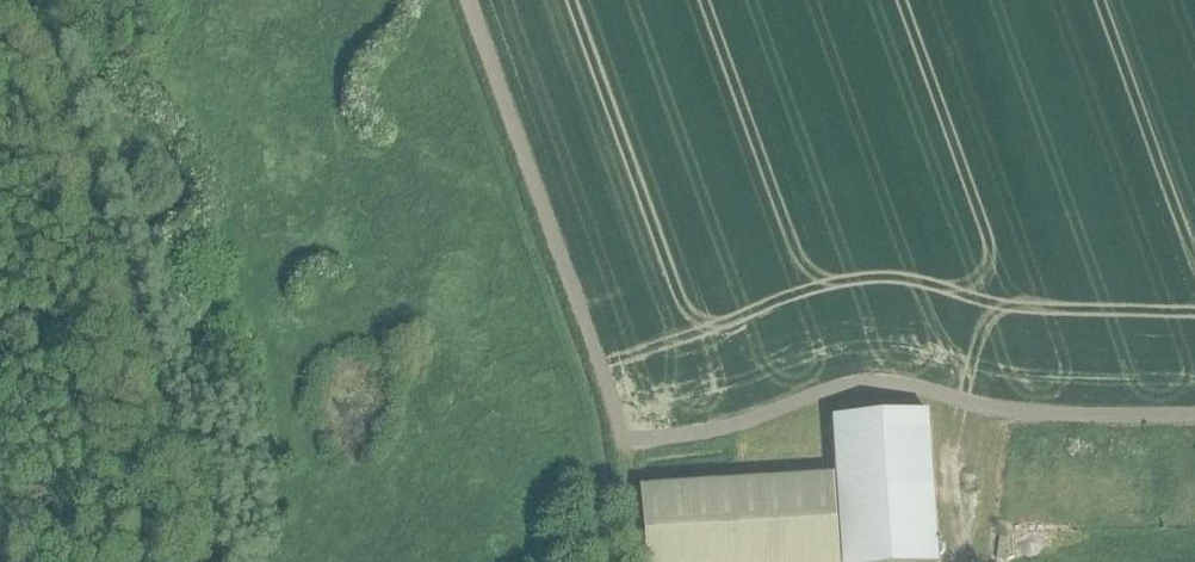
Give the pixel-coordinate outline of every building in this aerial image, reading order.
[(928,412),(833,418),(842,561),(938,561),(928,412)] [(832,474),(640,486),(645,561),(838,561),(832,474)]
